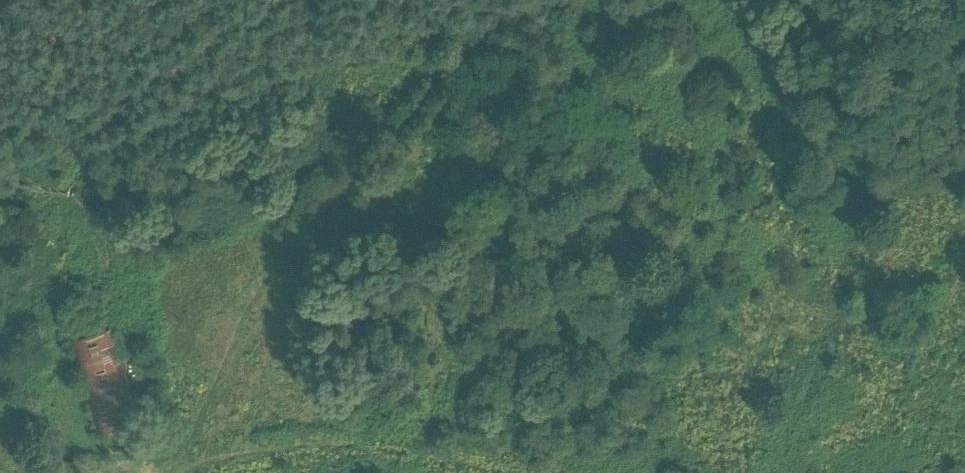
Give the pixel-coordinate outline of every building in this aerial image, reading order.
[(120,322),(77,336),(107,428),(149,414),(120,322)]
